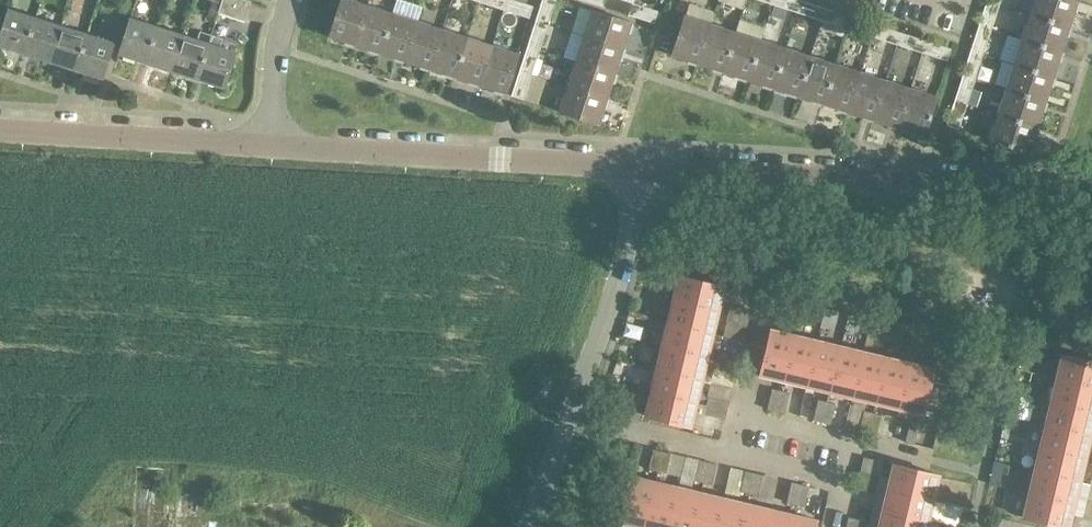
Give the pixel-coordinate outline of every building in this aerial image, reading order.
[(251,1),(248,0),(222,0),(221,3),(218,12),(244,21),(251,1)] [(354,46),(367,5),(352,0),(340,0),(328,38),(354,46)] [(503,10),(506,0),(479,0),(478,2),(503,10)] [(528,18),(532,6),(512,0),(506,0),(503,10),(528,18)] [(535,20),(547,24),(555,0),(541,0),(535,20)] [(619,0),(605,0),(603,7),(628,15),(632,4),(619,0)] [(796,12),(800,1),(798,0),(773,0),(771,4),(796,12)] [(1029,14),(1069,27),(1078,2),(1072,0),(1033,0),(1029,14)] [(825,9),(800,1),(796,12),(821,20),(825,9)] [(978,26),(990,30),(998,4),(986,1),(978,26)] [(632,4),(628,15),(653,23),(656,12),(632,4)] [(354,46),(379,54),(392,13),(367,5),(354,46)] [(23,53),(35,17),(9,9),(0,37),(0,46),(23,53)] [(582,35),(623,48),(631,22),(590,9),(582,35)] [(821,20),(847,28),(850,17),(825,9),(821,20)] [(417,21),(392,13),(379,54),(404,62),(417,21)] [(1069,27),(1029,14),(1020,39),(1061,52),(1069,27)] [(671,56),(696,64),(709,23),(684,15),(671,56)] [(61,26),(35,17),(23,53),(50,62),(61,26)] [(847,28),(872,36),(875,25),(850,17),(847,28)] [(119,54),(145,62),(156,26),(131,18),(119,54)] [(539,49),(547,24),(535,20),(527,45),(539,49)] [(404,62),(429,70),(442,29),(417,21),(404,62)] [(734,31),(709,23),(696,64),(721,72),(734,31)] [(900,33),(875,25),(872,36),(897,45),(900,33)] [(50,62),(75,70),(87,34),(61,26),(50,62)] [(182,35),(156,26),(145,62),(171,70),(182,35)] [(982,55),(990,30),(978,26),(970,51),(982,55)] [(468,37),(442,29),(429,70),(455,78),(468,37)] [(721,72),(747,80),(760,39),(734,31),(721,72)] [(897,45),(922,53),(925,41),(900,33),(897,45)] [(113,42),(87,34),(75,70),(102,78),(113,42)] [(208,43),(182,35),(171,70),(197,79),(208,43)] [(574,60),(615,73),(623,48),(582,35),(574,60)] [(455,78),(480,86),(493,45),(468,37),(455,78)] [(785,47),(760,39),(747,80),(772,88),(785,47)] [(1020,39),(1012,64),(1053,77),(1061,52),(1020,39)] [(951,49),(925,41),(922,53),(947,61),(951,49)] [(235,51),(208,43),(197,79),(223,87),(235,51)] [(518,53),(493,45),(480,86),(505,94),(518,53)] [(531,74),(539,49),(527,45),(519,70),(531,74)] [(772,88),(797,96),(810,55),(785,47),(772,88)] [(974,80),(982,55),(970,51),(962,76),(974,80)] [(822,104),(835,63),(810,55),(797,96),(822,104)] [(607,99),(615,73),(574,60),(566,85),(607,99)] [(822,104),(847,112),(860,71),(835,63),(822,104)] [(1053,77),(1012,64),(1004,89),(1045,102),(1053,77)] [(519,70),(511,95),(523,99),(531,74),(519,70)] [(886,79),(860,71),(847,112),(873,120),(886,79)] [(954,101),(966,105),(974,80),(962,76),(954,101)] [(873,120),(898,128),(911,87),(886,79),(873,120)] [(599,124),(607,99),(566,85),(558,111),(599,124)] [(898,128),(923,136),(936,95),(911,87),(898,128)] [(1004,89),(996,114),(1037,127),(1045,102),(1004,89)] [(958,130),(966,105),(954,101),(946,127),(958,130)] [(1037,127),(996,114),(988,139),(1029,153),(1037,127)] [(724,286),(678,275),(673,298),(719,309),(724,286)] [(673,298),(667,322),(713,333),(719,309),(673,298)] [(748,318),(751,309),(731,304),(729,313),(748,318)] [(729,313),(726,322),(746,327),(748,318),(729,313)] [(667,322),(661,345),(707,356),(713,333),(667,322)] [(759,375),(783,381),(794,334),(771,328),(759,375)] [(817,340),(794,334),(783,381),(806,386),(817,340)] [(806,386),(829,392),(841,345),(817,340),(806,386)] [(702,379),(707,356),(661,345),(656,368),(702,379)] [(864,351),(841,345),(829,392),(853,398),(864,351)] [(719,351),(717,360),(737,364),(739,356),(719,351)] [(887,356),(864,351),(853,398),(876,403),(887,356)] [(1056,377),(1091,386),(1091,361),(1061,354),(1056,377)] [(876,403),(899,409),(911,362),(887,356),(876,403)] [(717,360),(715,368),(735,373),(737,364),(717,360)] [(934,367),(911,362),(899,409),(940,418),(948,384),(931,380),(934,367)] [(656,368),(650,391),(696,403),(702,379),(656,368)] [(1091,410),(1091,386),(1056,377),(1050,400),(1091,410)] [(780,390),(772,388),(767,408),(776,410),(780,390)] [(789,392),(780,390),(776,410),(784,412),(789,392)] [(691,426),(696,403),(650,391),(644,415),(691,426)] [(726,410),(728,401),(708,397),(706,405),(726,410)] [(826,401),(818,399),(813,419),(822,421),(826,401)] [(1045,424),(1091,435),(1091,432),(1091,410),(1050,400),(1045,424)] [(822,421),(830,423),(835,403),(826,401),(822,421)] [(706,405),(704,413),(724,418),(726,410),(706,405)] [(872,412),(864,410),(859,430),(868,432),(872,412)] [(868,432),(876,434),(881,414),(872,412),(868,432)] [(919,424),(910,421),(905,441),(914,444),(919,424)] [(1039,447),(1086,458),(1091,435),(1045,424),(1039,447)] [(1039,447),(1033,470),(1080,482),(1086,458),(1039,447)] [(661,451),(653,449),(648,469),(657,471),(661,451)] [(670,453),(661,451),(657,471),(665,473),(670,453)] [(708,462),(699,460),(694,480),(703,482),(708,462)] [(716,464),(708,462),(703,482),(711,484),(716,464)] [(939,475),(892,463),(887,487),(933,498),(939,475)] [(1033,470),(1028,494),(1075,505),(1080,482),(1033,470)] [(754,473),(745,471),(740,491),(749,493),(754,473)] [(859,471),(857,479),(877,484),(879,476),(859,471)] [(762,475),(754,473),(749,493),(758,495),(762,475)] [(619,522),(641,526),(642,526),(653,480),(630,475),(619,522)] [(857,479),(855,488),(875,492),(877,484),(857,479)] [(676,486),(653,480),(642,526),(667,526),(676,486)] [(800,484),(791,482),(787,502),(795,504),(800,484)] [(808,486),(800,484),(795,504),(803,506),(808,486)] [(700,492),(676,486),(667,526),(691,526),(700,492)] [(881,510),(928,521),(933,498),(887,487),(881,510)] [(723,497),(700,492),(691,526),(716,526),(723,497)] [(1028,494),(1022,517),(1064,526),(1069,526),(1075,505),(1028,494)] [(716,526),(740,526),(746,503),(723,497),(716,526)] [(740,526),(765,526),(769,509),(746,503),(740,526)] [(1082,516),(1091,519),(1091,510),(1084,508),(1082,516)] [(765,526),(790,526),(793,514),(769,509),(765,526)] [(928,521),(881,510),(877,526),(926,526),(928,521)] [(816,520),(793,514),(790,526),(814,526),(816,520)] [(868,521),(848,517),(846,525),(854,526),(866,526),(868,521)]
